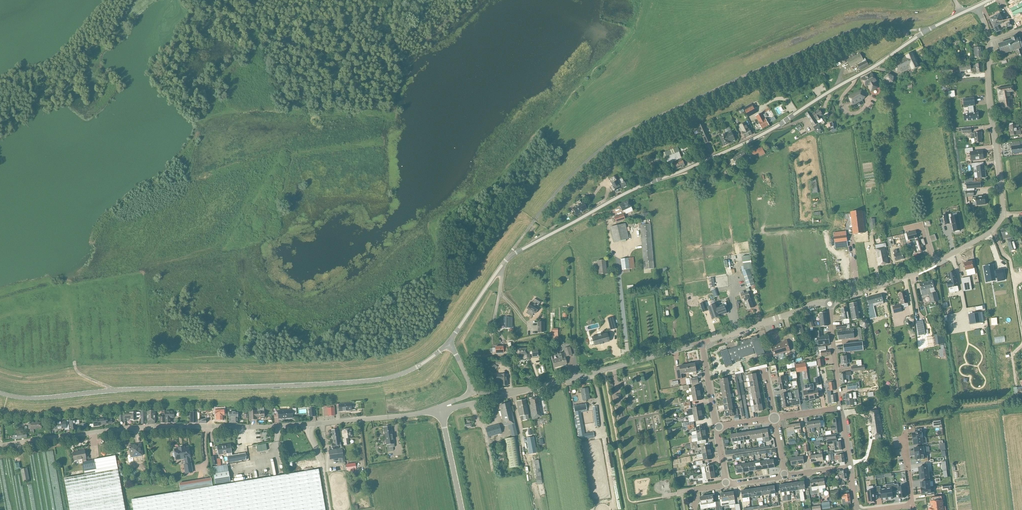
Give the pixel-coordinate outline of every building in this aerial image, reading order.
[(1010,9),(1014,17),(1021,13),(1021,14),(1021,4),(1010,9)] [(990,19),(994,27),(1003,23),(999,15),(990,19)] [(1018,58),(1021,56),(1021,50),(1021,48),(1021,46),(1020,39),(1018,39),(1017,38),(1016,37),(1015,36),(1012,36),(1011,39),(1012,40),(1000,44),(1001,45),(999,46),(1001,55),(1016,50),(1018,58)] [(972,52),(973,60),(975,60),(975,58),(983,58),(982,48),(974,48),(974,52),(972,52)] [(857,64),(860,70),(869,66),(865,57),(862,58),(860,53),(846,59),(850,67),(857,64)] [(911,68),(912,70),(919,67),(912,53),(904,57),(910,69),(911,68)] [(901,73),(910,69),(904,57),(895,61),(901,73)] [(952,68),(954,75),(961,73),(961,72),(971,70),(971,72),(972,71),(973,74),(977,73),(983,72),(981,64),(976,65),(973,65),(973,67),(971,68),(970,63),(952,68)] [(893,82),(893,76),(888,73),(884,78),(887,83),(893,82)] [(868,86),(871,92),(879,88),(875,82),(876,81),(872,74),(862,79),(866,86),(868,86)] [(1013,86),(997,89),(1000,107),(1008,106),(1008,110),(1014,109),(1011,92),(1014,92),(1013,86)] [(848,96),(853,105),(854,105),(856,108),(864,103),(863,100),(863,99),(864,98),(865,97),(862,90),(861,91),(859,90),(848,96)] [(964,115),(965,121),(970,120),(970,121),(979,120),(978,113),(974,113),(973,106),(975,105),(974,98),(963,99),(964,107),(969,106),(970,114),(969,114),(964,115)] [(748,116),(756,112),(753,107),(745,111),(748,116)] [(816,119),(817,121),(822,119),(820,116),(823,115),(819,109),(813,114),(816,119)] [(813,126),(818,123),(810,111),(805,114),(813,126)] [(759,123),(763,129),(769,125),(766,119),(765,120),(762,114),(756,117),(760,123),(759,123)] [(720,132),(714,118),(711,119),(717,133),(720,132)] [(742,132),(745,138),(752,134),(750,129),(749,129),(746,123),(740,126),(743,132),(742,132)] [(1009,126),(1011,136),(1021,134),(1020,128),(1019,128),(1019,125),(1013,126),(1013,123),(1009,124),(1010,126),(1009,126)] [(698,126),(699,129),(703,138),(709,135),(704,124),(698,126)] [(720,137),(724,146),(730,144),(736,141),(731,132),(726,134),(720,137)] [(971,134),(972,144),(982,143),(980,132),(971,134)] [(1012,154),(1021,152),(1021,141),(1010,142),(1010,149),(1012,148),(1012,154)] [(753,156),(759,153),(763,150),(762,147),(752,152),(753,156)] [(973,152),(973,151),(972,148),(966,149),(966,153),(970,153),(971,161),(984,159),(983,159),(985,158),(984,155),(983,155),(982,151),(973,152)] [(673,164),(676,170),(685,166),(683,160),(679,152),(675,153),(673,149),(664,153),(666,157),(665,157),(668,164),(671,163),(672,164),(673,164)] [(741,158),(742,161),(747,159),(746,156),(744,150),(737,154),(739,159),(741,158)] [(737,154),(732,156),(732,157),(730,158),(733,164),(732,165),(734,170),(741,167),(739,163),(738,160),(739,159),(737,154)] [(657,167),(658,166),(658,162),(662,161),(661,156),(651,159),(652,162),(653,166),(654,171),(657,170),(657,167)] [(985,166),(980,167),(979,163),(972,164),(972,168),(974,168),(974,170),(977,170),(978,178),(986,177),(986,176),(986,174),(985,166)] [(616,191),(616,192),(618,192),(618,190),(621,189),(618,185),(617,182),(617,183),(614,177),(609,179),(612,185),(615,192),(616,191)] [(976,202),(977,205),(986,204),(985,197),(972,198),(973,202),(976,202)] [(624,210),(626,214),(632,211),(631,207),(628,201),(620,205),(622,211),(624,210)] [(577,215),(587,209),(583,203),(573,208),(577,215)] [(862,211),(851,213),(851,218),(851,226),(852,225),(853,234),(865,233),(862,211)] [(948,214),(944,215),(946,224),(950,224),(949,223),(952,223),(953,232),(955,231),(956,233),(960,232),(960,230),(962,230),(959,216),(958,216),(957,213),(951,214),(948,215),(948,214)] [(616,222),(625,219),(623,214),(614,217),(616,222)] [(610,227),(614,242),(621,240),(622,242),(626,241),(626,239),(629,239),(625,224),(610,227)] [(644,269),(654,269),(650,224),(640,225),(644,269)] [(1009,228),(1001,230),(1003,236),(1004,240),(1007,239),(1008,243),(1007,243),(1010,251),(1016,250),(1013,241),(1014,241),(1011,234),(1010,230),(1009,228)] [(911,247),(913,254),(917,253),(917,252),(918,252),(919,252),(924,251),(922,246),(925,245),(923,239),(921,240),(920,239),(918,240),(915,231),(906,234),(908,240),(914,238),(916,245),(911,247)] [(904,234),(887,238),(889,247),(902,244),(903,247),(904,251),(908,250),(907,247),(905,239),(904,234)] [(876,250),(879,265),(888,263),(887,257),(888,256),(886,243),(875,245),(876,250)] [(894,255),(896,261),(904,259),(902,253),(898,254),(897,250),(894,251),(895,255),(894,255)] [(745,287),(747,292),(750,291),(749,287),(753,286),(754,289),(757,288),(755,284),(755,285),(749,269),(752,269),(750,255),(742,256),(744,270),(742,271),(747,286),(745,287)] [(622,270),(630,269),(628,258),(621,259),(622,270)] [(599,275),(607,274),(605,260),(597,261),(599,275)] [(966,270),(967,276),(972,275),(970,269),(973,269),(972,262),(964,263),(966,270)] [(989,266),(984,267),(986,279),(995,277),(997,276),(998,281),(1004,280),(1003,270),(996,271),(994,272),(993,265),(990,266),(989,266)] [(950,282),(947,282),(949,288),(954,287),(955,292),(959,291),(955,272),(949,273),(950,282)] [(972,290),(970,277),(961,278),(964,291),(972,290)] [(929,294),(931,303),(939,301),(937,292),(935,293),(935,290),(933,281),(920,284),(922,290),(928,289),(930,294),(929,294)] [(743,291),(740,292),(741,295),(742,299),(744,299),(745,302),(748,310),(754,307),(751,300),(750,296),(748,292),(744,294),(743,291)] [(893,306),(894,314),(902,312),(902,309),(909,307),(908,303),(905,293),(899,294),(902,304),(901,305),(893,306)] [(867,308),(870,317),(876,316),(873,304),(883,301),(881,294),(867,298),(869,305),(870,307),(867,308)] [(538,307),(541,302),(535,299),(532,303),(531,302),(527,309),(528,309),(526,313),(532,317),(534,313),(535,314),(539,308),(538,307)] [(858,303),(850,304),(853,320),(861,318),(858,303)] [(712,319),(719,317),(716,308),(715,308),(716,308),(717,307),(718,307),(717,304),(708,307),(712,319)] [(716,308),(719,317),(721,316),(720,316),(727,313),(724,305),(718,307),(717,307),(716,308),(715,308),(716,308)] [(840,316),(841,320),(849,319),(847,308),(841,309),(842,316),(840,316)] [(821,321),(814,322),(815,326),(815,327),(822,327),(828,326),(826,313),(820,313),(821,321)] [(980,313),(968,315),(970,325),(982,323),(980,313)] [(870,325),(870,324),(870,323),(869,321),(868,321),(867,320),(865,320),(863,321),(862,322),(861,323),(861,325),(861,327),(862,328),(864,329),(865,329),(867,329),(869,328),(870,327),(870,326),(870,325)] [(923,321),(916,322),(919,335),(925,334),(923,321)] [(795,326),(797,335),(804,333),(804,332),(807,332),(806,328),(803,329),(802,324),(795,326)] [(838,332),(839,340),(854,338),(853,330),(853,329),(850,329),(850,328),(847,329),(842,329),(842,332),(838,332)] [(818,344),(818,345),(830,344),(829,336),(822,336),(822,331),(816,332),(817,338),(814,338),(815,345),(818,344)] [(598,336),(592,337),(594,345),(600,344),(600,345),(603,344),(603,343),(608,342),(606,334),(601,335),(601,334),(598,335),(598,336)] [(728,349),(720,352),(723,359),(723,360),(725,367),(733,365),(731,361),(735,360),(735,362),(740,360),(740,359),(754,354),(755,354),(754,353),(756,353),(758,356),(765,354),(763,350),(760,338),(759,338),(758,339),(757,336),(740,341),(741,345),(738,346),(737,347),(733,348),(728,350),(728,349)] [(770,346),(774,356),(790,351),(787,340),(783,342),(783,343),(775,345),(775,344),(770,346)] [(859,343),(844,345),(844,352),(854,351),(854,352),(864,350),(863,342),(859,343)] [(495,348),(492,348),(492,352),(495,352),(496,353),(503,353),(503,351),(507,351),(508,358),(511,358),(511,347),(511,343),(508,343),(508,346),(495,347),(495,348)] [(553,360),(555,367),(567,364),(565,357),(572,355),(570,347),(564,348),(565,352),(558,354),(559,358),(553,360)] [(819,347),(820,356),(822,356),(831,355),(830,350),(826,351),(825,347),(819,347)] [(527,349),(517,349),(517,355),(524,355),(524,359),(530,358),(529,354),(532,354),(532,352),(529,352),(529,351),(527,351),(527,349)] [(846,356),(841,357),(842,364),(844,364),(844,367),(848,367),(847,363),(850,363),(849,359),(847,359),(846,356)] [(794,360),(786,362),(788,369),(795,367),(794,360)] [(861,360),(857,361),(858,366),(851,367),(852,372),(862,370),(861,360)] [(694,372),(694,374),(697,374),(696,372),(697,371),(697,372),(700,371),(699,366),(696,366),(695,363),(687,365),(689,373),(694,372)] [(806,363),(796,365),(797,373),(807,371),(806,363)] [(676,367),(678,379),(684,378),(684,374),(689,373),(687,365),(680,366),(680,367),(676,367)] [(843,374),(840,375),(840,379),(840,380),(841,380),(841,384),(847,383),(847,382),(849,382),(848,376),(849,376),(851,375),(851,371),(843,372),(843,374)] [(507,374),(496,374),(497,381),(501,381),(501,386),(507,385),(507,374)] [(778,377),(779,384),(788,383),(787,376),(778,377)] [(829,388),(827,388),(827,391),(828,391),(830,391),(835,390),(835,382),(828,383),(829,388)] [(804,392),(805,400),(812,399),(811,391),(810,385),(809,385),(809,384),(805,385),(805,389),(806,389),(807,390),(808,391),(804,392)] [(811,391),(812,399),(819,398),(818,389),(814,390),(813,384),(810,385),(811,391)] [(689,395),(692,395),(700,393),(699,387),(691,388),(692,392),(689,392),(689,395)] [(588,388),(581,389),(583,400),(590,399),(588,388)] [(828,391),(829,403),(836,402),(836,395),(830,395),(830,391),(828,391)] [(700,393),(692,395),(694,401),(702,400),(700,393)] [(787,394),(781,395),(783,402),(788,400),(792,399),(791,393),(787,393),(787,394)] [(723,398),(724,405),(732,403),(731,397),(723,398)] [(532,415),(533,420),(538,419),(537,417),(541,417),(541,413),(538,398),(530,399),(531,405),(530,405),(532,415)] [(788,400),(783,402),(784,408),(789,407),(801,405),(799,399),(797,399),(792,399),(788,400)] [(520,416),(521,421),(529,419),(528,414),(525,400),(517,401),(520,416)] [(339,404),(339,411),(352,410),(351,403),(339,404)] [(510,430),(512,437),(518,435),(515,423),(512,411),(510,403),(500,405),(501,411),(504,426),(508,425),(509,430),(510,430)] [(574,406),(580,440),(594,438),(593,432),(584,434),(581,413),(587,411),(586,404),(574,406)] [(324,415),(324,416),(328,416),(335,415),(334,405),(324,406),(324,408),(324,410),(324,415)] [(691,405),(680,407),(680,410),(685,409),(685,410),(688,409),(689,416),(694,415),(702,413),(701,407),(693,408),(691,408),(691,405)] [(199,423),(206,423),(207,419),(200,419),(200,408),(197,408),(197,411),(197,412),(197,417),(198,417),(198,423),(199,423)] [(224,409),(216,409),(216,416),(217,416),(217,420),(224,420),(223,416),(224,416),(224,409)] [(736,409),(725,411),(727,417),(734,416),(738,415),(737,409),(736,409)] [(256,410),(249,411),(249,420),(257,419),(257,418),(260,417),(260,419),(264,419),(264,417),(264,411),(257,411),(256,410)] [(281,419),(282,420),(284,420),(285,419),(285,418),(293,418),(292,410),(278,410),(279,419),(281,419)] [(166,411),(166,423),(170,422),(170,418),(174,418),(174,416),(177,416),(177,411),(174,411),(166,411)] [(878,411),(869,412),(873,435),(875,435),(875,439),(881,438),(881,434),(883,434),(881,420),(880,420),(879,416),(878,411)] [(238,412),(230,412),(230,423),(238,423),(238,412)] [(689,416),(688,416),(689,422),(693,421),(695,421),(695,422),(703,420),(702,413),(694,415),(689,416)] [(98,419),(94,420),(94,424),(93,424),(94,427),(99,426),(99,425),(108,424),(108,423),(112,423),(111,417),(98,420),(98,419)] [(835,430),(835,433),(841,432),(839,419),(834,419),(834,426),(831,426),(832,430),(835,430)] [(65,428),(65,430),(70,429),(68,420),(66,421),(54,423),(55,430),(65,428)] [(70,429),(71,430),(76,429),(75,425),(80,424),(79,420),(71,421),(71,422),(69,422),(70,429)] [(818,427),(818,431),(822,431),(821,426),(820,420),(814,421),(815,427),(818,427)] [(31,430),(31,433),(35,433),(34,429),(42,428),(41,421),(30,423),(30,426),(28,426),(29,429),(31,429),(31,430)] [(486,428),(488,437),(502,433),(499,424),(486,428)] [(387,444),(388,452),(394,451),(393,447),(395,447),(394,443),(391,426),(384,428),(387,444)] [(697,431),(692,432),(692,435),(694,435),(705,433),(704,426),(696,428),(697,431)] [(342,430),(344,445),(349,444),(348,438),(352,437),(351,428),(342,430)] [(331,444),(332,450),(341,448),(340,439),(338,429),(332,430),(333,440),(334,443),(331,444)] [(915,433),(912,433),(913,440),(913,439),(922,438),(925,438),(924,432),(922,432),(921,429),(914,429),(915,433)] [(685,447),(687,446),(697,444),(698,445),(706,443),(706,440),(707,440),(705,433),(694,435),(695,441),(690,442),(691,444),(685,445),(685,447)] [(521,466),(516,437),(505,438),(509,468),(521,466)] [(529,454),(536,453),(533,437),(526,438),(529,454)] [(836,439),(827,440),(827,445),(834,444),(835,451),(842,450),(841,442),(837,442),(836,439)] [(141,444),(129,446),(131,457),(143,456),(141,444)] [(217,449),(215,449),(216,455),(218,454),(218,455),(227,453),(229,463),(247,460),(246,453),(232,455),(232,452),(230,444),(217,446),(217,449)] [(698,452),(699,454),(711,452),(710,446),(702,447),(702,451),(698,452)] [(183,464),(185,474),(193,473),(192,463),(191,463),(189,447),(184,448),(184,447),(179,448),(175,449),(175,452),(173,452),(173,453),(173,457),(174,458),(176,457),(176,460),(184,459),(185,464),(183,464)] [(341,458),(341,462),(345,462),(343,449),(342,449),(329,450),(330,460),(341,458)] [(86,458),(85,450),(73,452),(74,460),(82,459),(86,458)] [(796,452),(798,464),(804,463),(803,456),(798,457),(798,455),(799,455),(798,451),(796,452)] [(703,457),(704,460),(712,459),(711,452),(699,454),(699,455),(697,455),(697,458),(703,457)] [(809,453),(810,462),(817,461),(816,455),(813,456),(812,452),(809,453)] [(927,452),(915,454),(916,460),(921,459),(921,462),(928,461),(927,453),(927,452)] [(840,460),(841,465),(845,465),(844,454),(835,456),(836,460),(840,460)] [(64,478),(70,509),(125,509),(116,456),(87,461),(86,458),(82,459),(85,475),(64,478)] [(538,460),(534,461),(535,469),(537,484),(542,483),(538,460)] [(40,465),(40,471),(43,471),(43,465),(43,461),(34,461),(34,464),(37,464),(37,465),(40,465)] [(742,464),(743,472),(750,471),(749,463),(745,464),(745,461),(742,462),(742,463),(742,464)] [(349,470),(349,473),(354,472),(353,470),(356,469),(355,463),(346,464),(347,471),(349,470)] [(215,484),(230,482),(228,464),(213,467),(215,484)] [(706,467),(701,468),(702,474),(707,473),(714,472),(713,466),(706,467)] [(21,469),(23,482),(30,480),(27,468),(21,469)] [(132,500),(134,509),(325,509),(319,469),(132,500)] [(838,480),(839,486),(845,485),(844,481),(847,481),(847,479),(846,470),(840,471),(841,479),(838,480)] [(702,474),(703,478),(704,480),(708,479),(715,478),(714,472),(707,473),(702,474)] [(818,490),(817,490),(818,492),(819,492),(819,493),(821,492),(821,493),(823,492),(823,490),(823,489),(826,488),(825,485),(824,478),(817,479),(818,486),(819,489),(817,489),(818,490)] [(811,487),(810,488),(811,494),(818,493),(818,492),(817,490),(818,490),(817,489),(819,489),(818,486),(817,479),(810,480),(811,487)] [(796,490),(798,499),(801,499),(798,482),(792,483),(794,491),(796,490)] [(786,484),(780,485),(781,493),(784,492),(785,496),(782,496),(783,501),(788,501),(786,484)] [(894,484),(885,485),(886,489),(887,500),(893,499),(892,492),(895,492),(894,485),(894,484)] [(898,484),(894,485),(895,492),(899,491),(900,498),(901,498),(901,499),(904,498),(904,497),(905,497),(905,491),(906,491),(905,487),(904,487),(898,487),(898,484)] [(868,492),(867,492),(867,496),(868,495),(869,502),(871,502),(871,503),(874,502),(874,501),(875,501),(874,495),(877,494),(877,487),(873,488),(873,491),(868,491),(868,492)] [(880,487),(877,487),(877,494),(881,494),(882,500),(887,500),(886,489),(881,490),(880,487)] [(921,488),(922,494),(927,494),(927,496),(934,495),(934,492),(931,493),(930,487),(921,488)] [(749,490),(742,491),(743,498),(746,498),(747,500),(750,500),(749,490)] [(841,492),(843,503),(848,502),(851,501),(849,494),(849,491),(841,492)] [(735,509),(740,509),(739,504),(736,505),(734,492),(727,493),(729,505),(729,506),(735,505),(735,509)] [(718,502),(718,507),(722,507),(722,506),(729,505),(727,493),(721,494),(722,499),(720,500),(720,502),(718,502)] [(713,495),(707,496),(708,506),(709,509),(716,507),(715,502),(714,503),(713,495)] [(707,496),(700,497),(701,504),(700,504),(701,509),(709,509),(708,506),(707,496)] [(930,498),(932,508),(929,509),(946,509),(945,507),(943,507),(941,497),(940,497),(930,498)]
